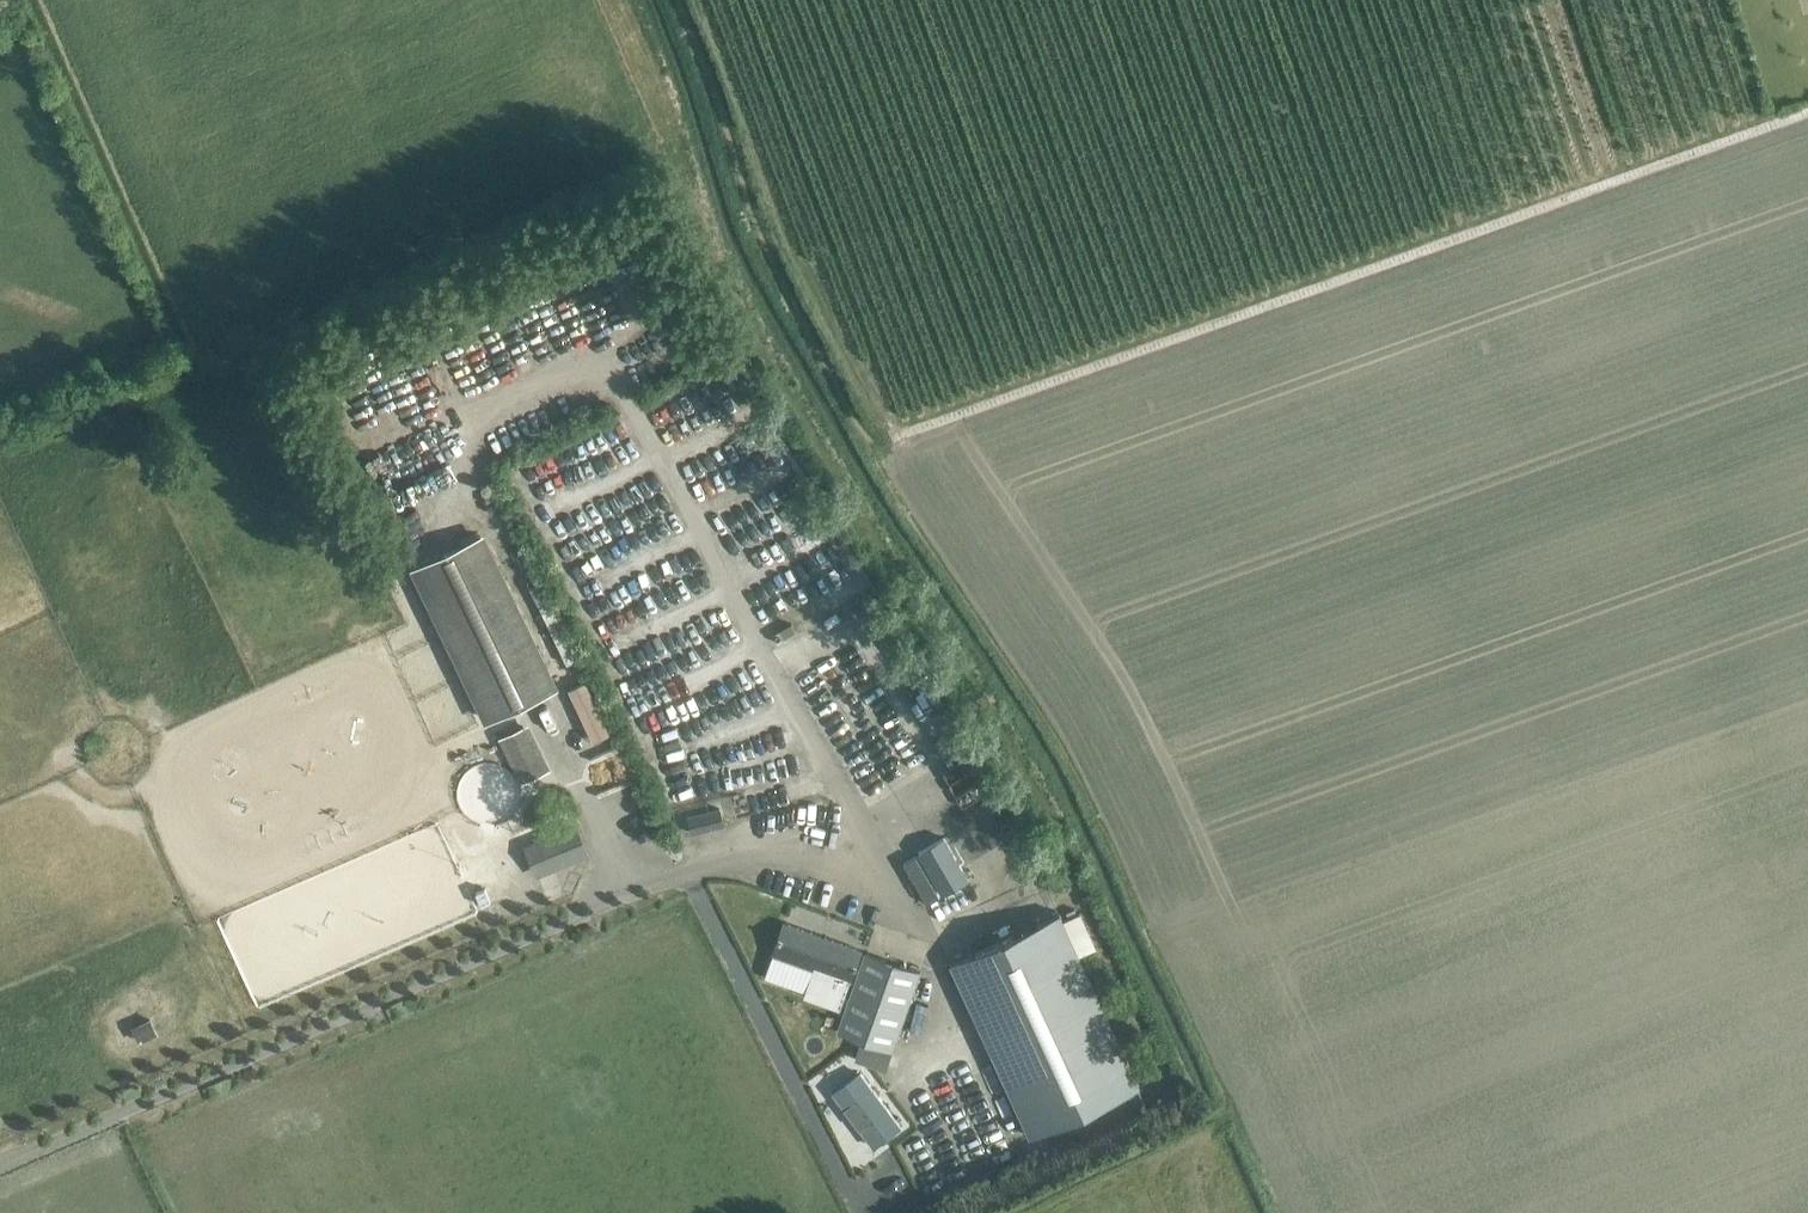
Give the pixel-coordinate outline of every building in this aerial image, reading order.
[(485,721),(559,685),(484,529),(410,565),(485,721)] [(519,781),(550,766),(529,720),(497,735),(519,781)] [(693,832),(723,824),(719,807),(688,815),(693,832)] [(575,821),(523,843),(537,875),(589,853),(575,821)] [(1030,1135),(1139,1085),(1059,912),(950,962),(1030,1135)] [(840,1008),(850,980),(861,949),(783,921),(772,952),(813,967),(803,995),(840,1008)] [(891,1050),(920,970),(865,951),(837,1031),(891,1050)] [(898,1129),(856,1077),(830,1098),(871,1150),(898,1129)]
